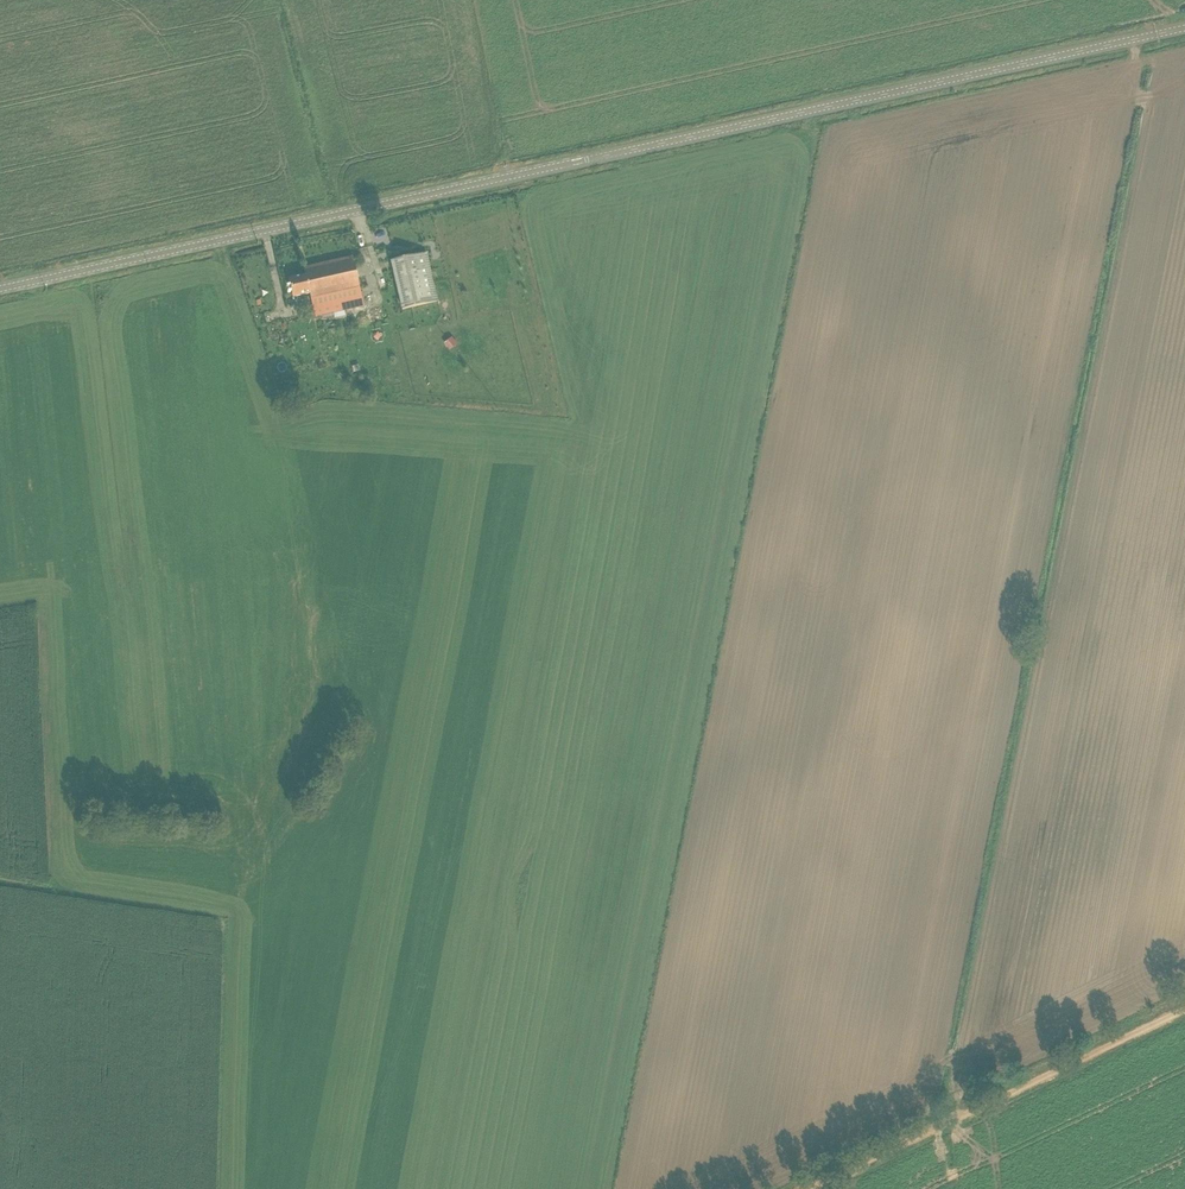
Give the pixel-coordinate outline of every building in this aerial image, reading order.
[(391,260),(393,272),(402,309),(437,301),(426,252),(391,260)] [(306,275),(288,279),(290,286),(291,290),(292,297),(309,293),(315,317),(322,316),(322,319),(333,316),(334,318),(345,316),(344,311),(364,306),(360,291),(360,289),(357,278),(355,269),(352,257),(304,268),(306,275)] [(350,316),(344,318),(346,325),(352,323),(350,316)]
